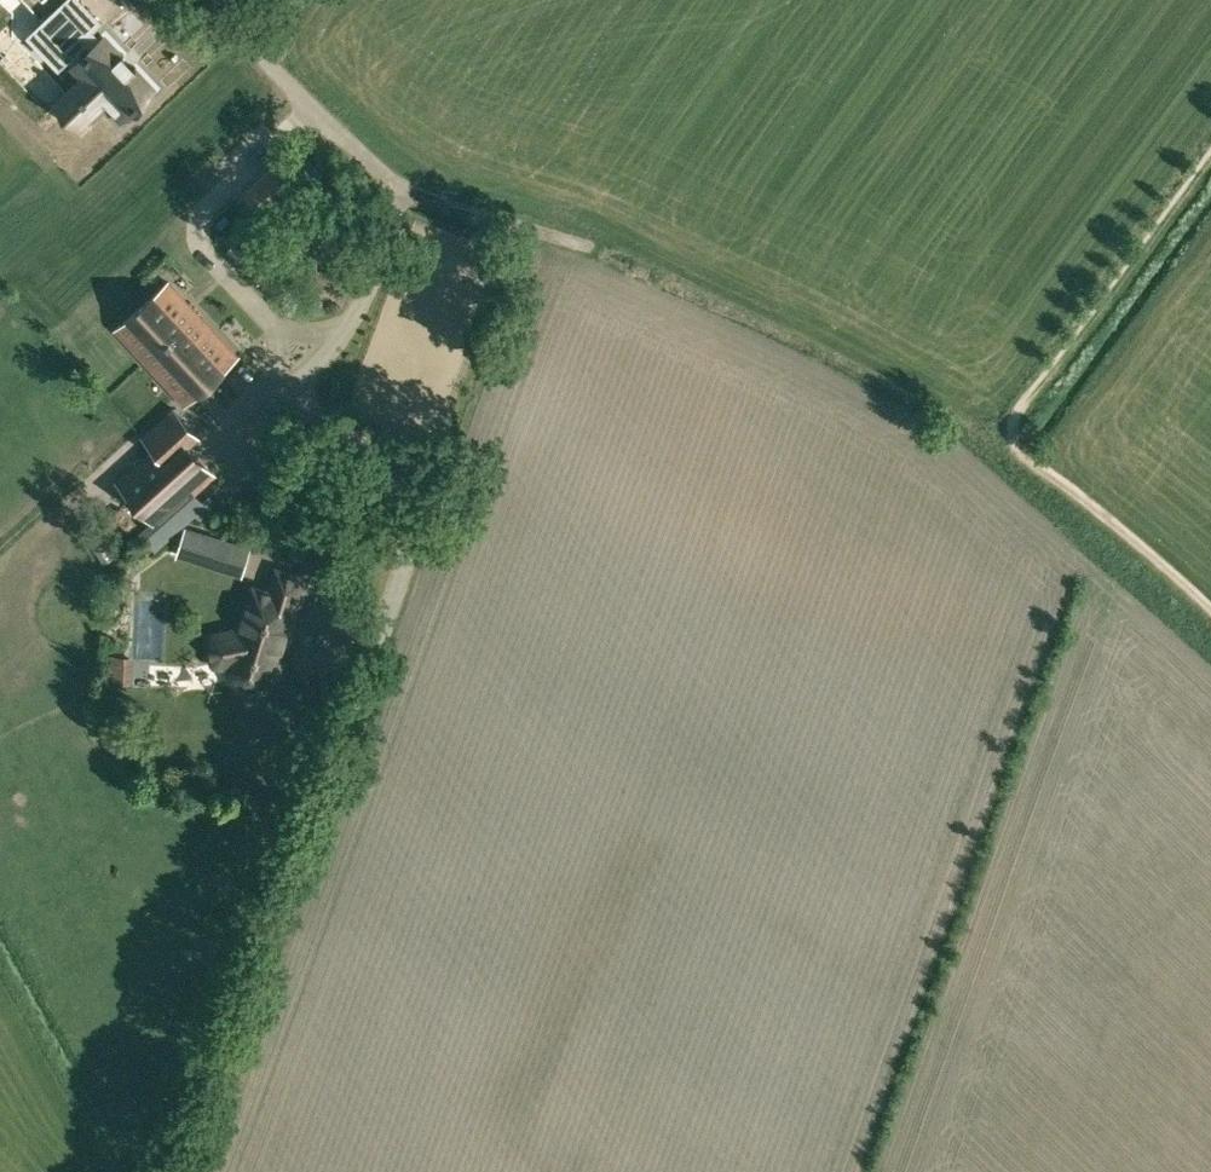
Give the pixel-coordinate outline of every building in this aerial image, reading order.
[(40,28),(64,56),(96,27),(71,0),(40,28)] [(111,34),(81,62),(89,71),(62,95),(83,118),(110,94),(126,112),(157,84),(111,34)] [(238,356),(168,281),(115,328),(186,404),(238,356)] [(214,473),(174,428),(116,481),(157,525),(214,473)] [(241,628),(212,634),(210,635),(209,636),(209,637),(208,638),(208,639),(212,661),(213,662),(214,663),(215,664),(216,664),(218,664),(233,661),(236,674),(230,676),(230,678),(231,680),(233,681),(234,683),(237,686),(241,688),(243,689),(247,691),(251,691),(252,690),(252,689),(253,688),(254,686),(256,686),(258,686),(260,686),(261,687),(262,687),(263,689),(265,688),(268,685),(270,684),(271,682),(272,680),(273,678),(274,676),(275,674),(293,616),(305,578),(277,570),(270,592),(253,587),(241,628)] [(133,656),(110,655),(109,665),(112,665),(111,684),(131,685),(133,656)]
